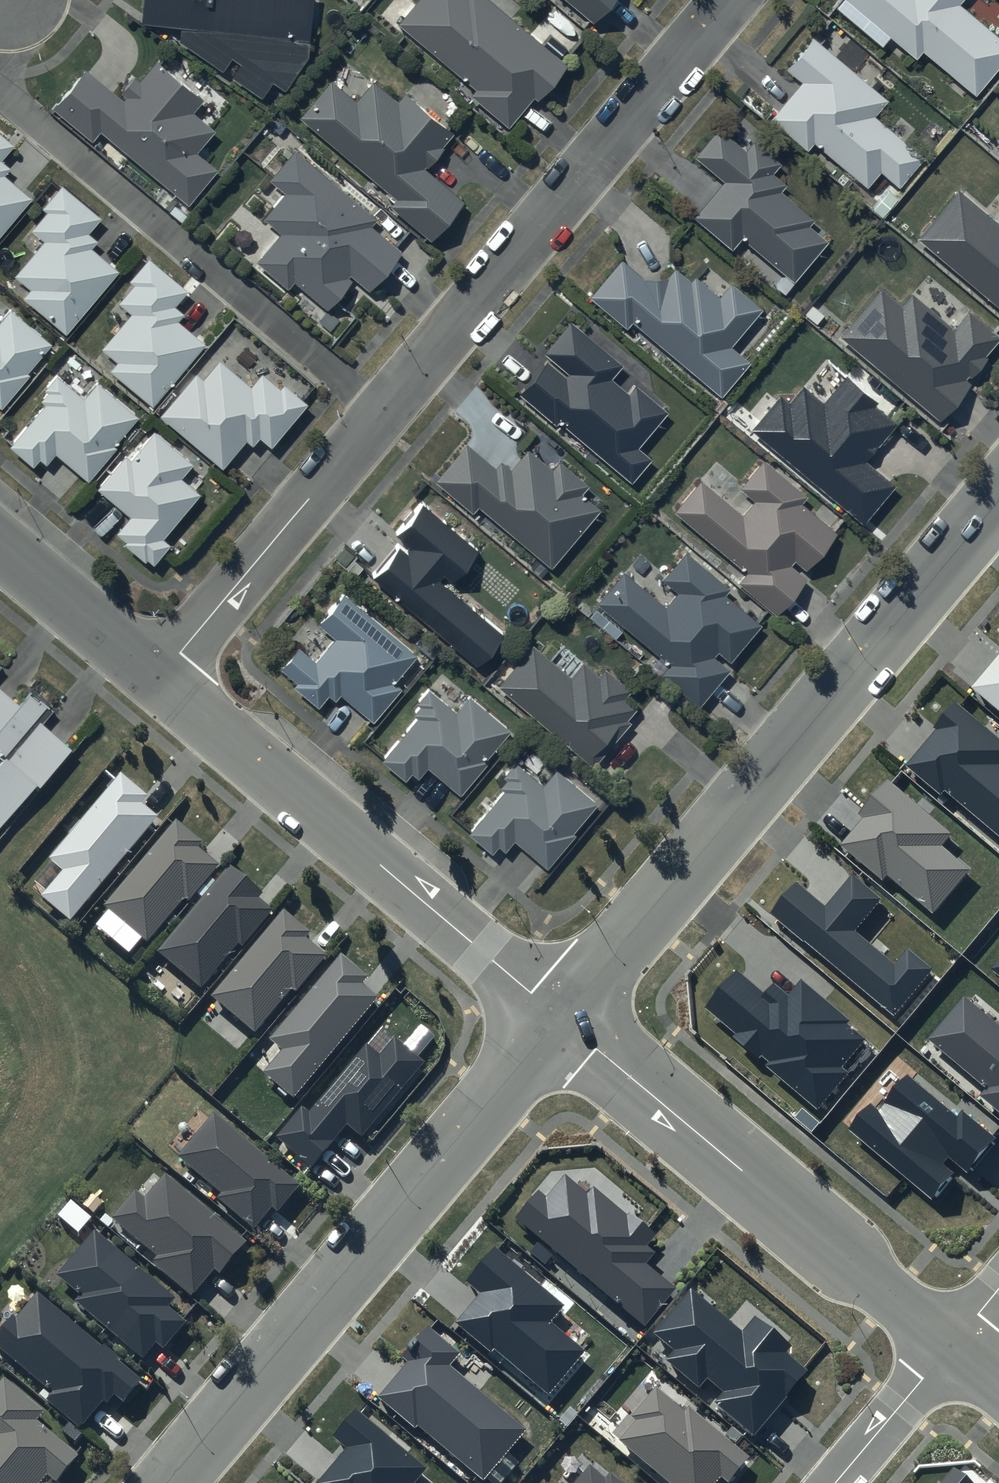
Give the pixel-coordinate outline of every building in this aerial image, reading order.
[(143,19),(180,21),(179,38),(221,68),(231,54),(240,60),(231,73),(261,94),(272,79),(284,87),(307,54),(312,0),(144,0),(143,19)] [(397,21),(475,85),(470,92),(508,123),(534,94),(536,96),(565,64),(494,0),(415,0),(397,21)] [(592,19),(608,0),(569,0),(592,19)] [(914,57),(921,48),(974,93),(998,63),(998,36),(958,1),(959,0),(847,0),(914,57)] [(886,96),(811,33),(785,67),(800,79),(769,116),(807,148),(813,141),(865,185),(879,168),(899,185),(924,154),(873,112),(886,96)] [(87,65),(53,104),(93,138),(101,129),(188,201),(217,167),(196,150),(215,128),(192,108),(202,96),(157,58),(140,78),(135,74),(120,93),(87,65)] [(330,77),(298,115),(396,194),(389,202),(431,237),(462,199),(425,168),(444,145),(442,143),(454,129),(406,89),(398,99),(373,79),(357,99),(330,77)] [(719,123),(693,153),(722,179),(692,213),(730,246),(740,235),(783,272),(774,283),(784,292),(795,279),(794,278),(829,238),(808,221),(813,215),(780,187),(786,181),(772,169),(778,161),(753,138),(746,146),(719,123)] [(0,129),(0,232),(31,196),(5,173),(11,166),(1,157),(14,142),(0,129)] [(376,214),(296,147),(269,176),(286,191),(264,217),(281,231),(257,259),(289,286),(294,280),(327,308),(355,276),(371,289),(404,249),(371,221),(376,214)] [(101,214),(61,180),(41,206),(46,210),(31,227),(43,238),(13,273),(29,286),(23,296),(66,331),(120,268),(91,245),(98,237),(88,229),(101,214)] [(998,221),(955,186),(916,235),(998,305),(998,220),(998,221)] [(116,359),(109,367),(152,404),(205,341),(178,318),(184,311),(175,303),(188,287),(149,254),(129,278),(134,281),(118,299),(132,311),(102,347),(116,359)] [(619,256),(588,294),(625,326),(630,319),(720,393),(749,360),(729,343),(761,306),(730,280),(718,294),(693,273),(690,277),(675,264),(667,274),(642,274),(619,256)] [(838,332),(937,417),(969,381),(965,378),(986,354),(984,353),(998,335),(998,334),(968,307),(953,324),(910,288),(899,301),(879,284),(838,332)] [(1,405),(30,372),(27,369),(51,341),(12,307),(0,320),(0,404),(1,405)] [(620,361),(570,319),(543,351),(549,355),(519,392),(555,422),(558,419),(631,479),(650,456),(637,445),(667,408),(634,381),(626,390),(608,375),(620,361)] [(197,370),(161,413),(222,465),(245,438),(252,444),(260,435),(271,444),(307,402),(284,382),(280,386),(262,370),(251,383),(220,357),(204,376),(197,370)] [(780,392),(750,427),(862,521),(894,483),(864,457),(895,420),(873,402),(875,400),(826,359),(805,384),(803,382),(788,399),(780,392)] [(83,395),(57,372),(44,386),(48,390),(40,398),(45,402),(10,442),(34,463),(40,455),(47,461),(56,450),(88,478),(91,475),(94,477),(125,442),(119,436),(138,414),(98,379),(83,395)] [(127,452),(97,485),(131,514),(116,530),(126,538),(124,540),(145,558),(147,555),(154,562),(170,542),(162,536),(200,491),(181,475),(192,461),(154,428),(131,455),(127,452)] [(468,439),(435,478),(473,510),(478,504),(551,565),(600,507),(581,490),(588,482),(559,458),(552,466),(529,446),(511,467),(502,459),(497,464),(468,439)] [(701,475),(672,508),(745,571),(737,579),(774,611),(804,577),(799,573),(836,531),(802,501),(808,494),(762,455),(737,484),(753,497),(741,510),(701,475)] [(478,548),(422,499),(396,531),(413,546),(408,552),(398,543),(373,572),(476,662),(503,631),(440,576),(444,572),(452,579),(478,548)] [(624,567),(595,600),(667,660),(658,670),(698,704),(729,667),(725,664),(760,621),(725,591),(730,586),(685,548),(661,576),(676,589),(664,603),(624,567)] [(299,643),(281,665),(297,678),(293,683),(318,704),(329,692),(336,697),(341,691),(372,718),(402,685),(394,678),(417,652),(345,590),(319,620),(335,635),(316,657),(299,643)] [(533,642),(496,683),(591,764),(629,719),(626,717),(636,704),(625,695),(630,688),(603,665),(597,672),(582,659),(570,673),(533,642)] [(971,687),(998,710),(998,654),(971,687)] [(417,715),(382,757),(406,777),(412,770),(418,775),(427,764),(460,791),(487,757),(486,756),(510,728),(469,694),(457,709),(430,686),(417,701),(420,703),(413,712),(417,715)] [(2,761),(0,763),(0,828),(37,784),(41,787),(72,750),(43,726),(54,712),(31,693),(20,707),(0,690),(0,760),(2,761)] [(957,703),(904,764),(940,795),(944,790),(998,836),(998,739),(957,703)] [(541,781),(514,759),(502,774),(504,776),(497,784),(501,788),(466,830),(491,850),(498,843),(504,848),(512,838),(545,865),(574,831),(572,829),(596,800),(554,766),(541,781)] [(148,794),(120,771),(48,858),(62,869),(40,895),(70,919),(157,815),(141,802),(148,794)] [(950,833),(889,780),(859,815),(863,818),(839,845),(881,881),(886,875),(932,914),(970,870),(940,844),(950,833)] [(201,841),(176,819),(104,904),(147,941),(183,899),(187,902),(219,865),(197,846),(201,841)] [(261,892),(230,865),(158,950),(201,987),(237,945),(241,948),(273,911),(257,897),(261,892)] [(879,899),(851,876),(825,908),(795,884),(771,913),(895,1016),(934,968),(907,945),(892,963),(853,930),(879,899)] [(309,930),(284,909),(212,994),(255,1031),(291,989),(295,992),(327,955),(304,936),(309,930)] [(368,975),(340,952),(270,1038),(283,1048),(263,1072),(294,1097),(378,995),(362,982),(368,975)] [(870,1039),(801,980),(787,995),(775,985),(764,998),(736,974),(707,1008),(736,1033),(732,1037),(819,1111),(853,1072),(846,1066),(870,1039)] [(963,996),(928,1038),(986,1087),(979,1095),(998,1112),(998,1025),(963,996)] [(426,1062),(393,1035),(378,1053),(365,1042),(309,1110),(302,1105),(277,1136),(313,1165),(346,1125),(362,1138),(426,1062)] [(957,1117),(907,1075),(878,1109),(871,1103),(848,1131),(932,1201),(954,1175),(940,1164),(949,1154),(970,1171),(997,1138),(963,1110),(957,1117)] [(299,1185),(213,1112),(177,1155),(220,1191),(216,1195),(254,1227),(272,1207),(277,1211),(299,1185)] [(247,1242),(165,1173),(144,1198),(134,1191),(112,1218),(157,1255),(151,1262),(192,1296),(214,1270),(219,1274),(247,1242)] [(626,1214),(593,1186),(588,1193),(565,1174),(546,1197),(539,1192),(517,1218),(644,1324),(675,1287),(646,1262),(656,1251),(647,1244),(656,1233),(629,1211),(626,1214)] [(175,1296),(94,1228),(55,1273),(78,1292),(73,1298),(142,1356),(156,1341),(163,1347),(185,1321),(167,1306),(175,1296)] [(565,1305),(494,1246),(466,1280),(481,1292),(456,1323),(490,1351),(494,1347),(549,1393),(585,1349),(551,1321),(565,1305)] [(742,1329),(691,1286),(653,1332),(674,1349),(667,1358),(699,1385),(706,1376),(724,1390),(715,1402),(754,1434),(807,1370),(786,1353),(793,1345),(755,1314),(742,1329)] [(37,1293),(16,1318),(12,1315),(0,1330),(0,1347),(52,1390),(45,1398),(80,1428),(102,1401),(106,1404),(113,1395),(122,1402),(141,1379),(37,1293)] [(460,1352),(428,1325),(401,1357),(407,1362),(378,1397),(415,1428),(418,1425),(483,1480),(527,1428),(450,1364),(460,1352)] [(4,1378),(0,1382),(0,1482),(39,1482),(47,1474),(55,1481),(77,1454),(35,1419),(42,1410),(4,1378)] [(655,1387),(630,1416),(635,1420),(619,1439),(671,1482),(714,1482),(720,1476),(726,1482),(748,1457),(688,1406),(684,1411),(655,1387)] [(355,1407),(332,1435),(347,1448),(317,1482),(414,1482),(427,1468),(355,1407)] [(589,1464),(573,1482),(623,1482),(609,1472),(605,1477),(589,1464)] [(954,1473),(946,1482),(966,1482),(954,1473)]
